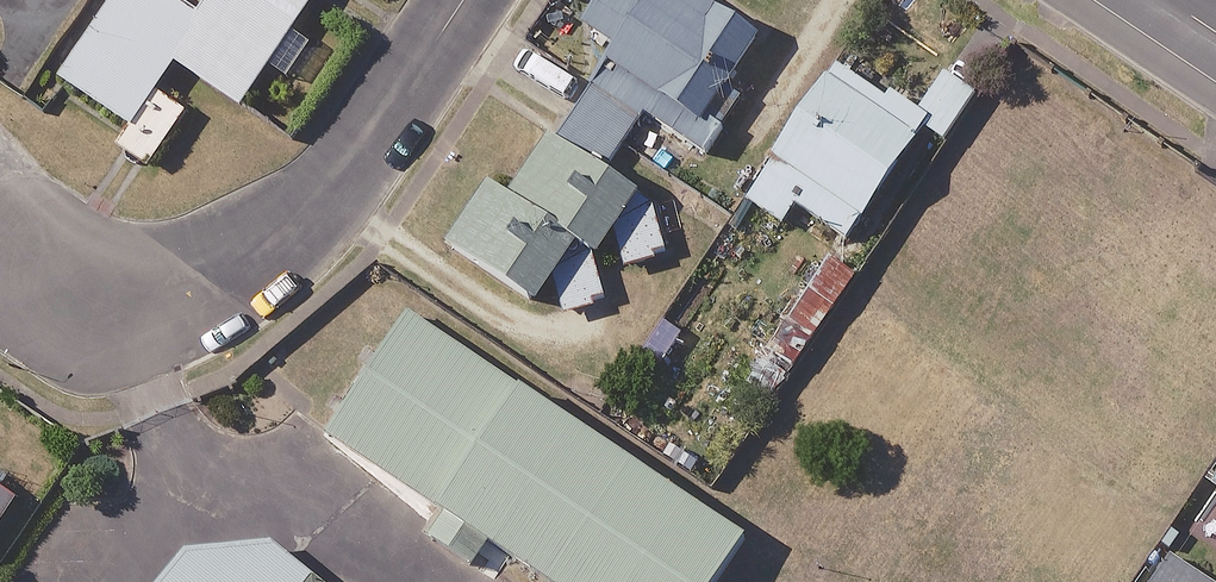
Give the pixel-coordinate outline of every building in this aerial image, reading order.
[(195,14),(174,0),(111,0),(57,80),(127,128),(114,147),(147,170),(184,114),(153,92),(172,64),(239,109),(313,0),(205,0),(195,14)] [(642,115),(696,154),(733,103),(720,93),(755,45),(693,0),(592,0),(576,23),(614,50),(596,75),(642,115)] [(916,119),(833,66),(745,202),(781,225),(793,206),(848,241),(921,128),(944,143),(978,90),(947,71),(916,119)] [(642,115),(596,75),(509,197),(489,183),(445,245),(529,305),(553,271),(563,315),(606,305),(594,253),(615,224),(620,267),(659,262),(652,201),(632,200),(598,176),(642,115)] [(409,318),(322,447),(523,581),(725,581),(749,547),(409,318)] [(0,499),(0,522),(11,506),(0,499)] [(275,552),(187,555),(164,581),(313,581),(275,552)] [(1168,557),(1152,581),(1208,581),(1168,557)]
